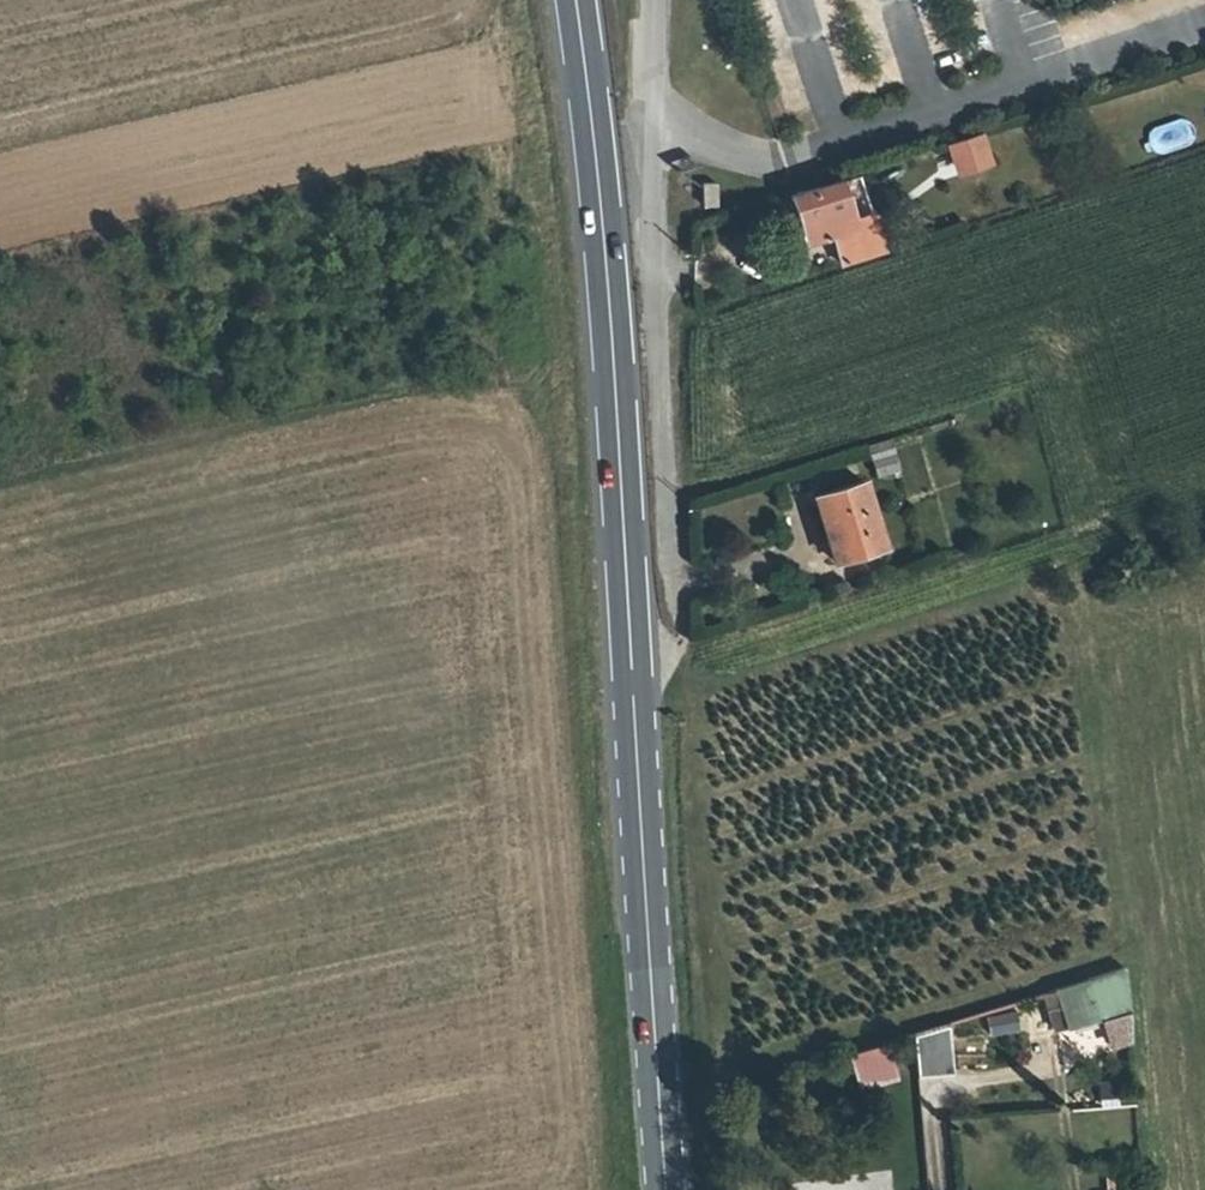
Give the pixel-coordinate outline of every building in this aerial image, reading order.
[(1150,128),(1155,147),(1186,140),(1181,120),(1150,128)] [(975,139),(943,149),(952,176),(984,166),(975,139)] [(714,207),(714,183),(701,184),(701,207),(714,207)] [(858,193),(838,198),(847,236),(867,231),(858,193)] [(838,198),(797,208),(809,255),(828,250),(849,244),(847,236),(838,198)] [(867,231),(847,236),(849,244),(828,250),(833,266),(873,256),(867,231)] [(873,256),(833,266),(836,278),(875,265),(873,256)] [(834,550),(841,549),(846,567),(889,552),(867,489),(820,505),(834,550)] [(1124,976),(1054,997),(1066,1035),(1128,1017),(1124,976)] [(992,1030),(1018,1026),(1016,1010),(990,1014),(992,1030)] [(948,1026),(912,1033),(920,1077),(956,1070),(948,1026)] [(885,1053),(849,1066),(857,1099),(894,1087),(885,1053)]
